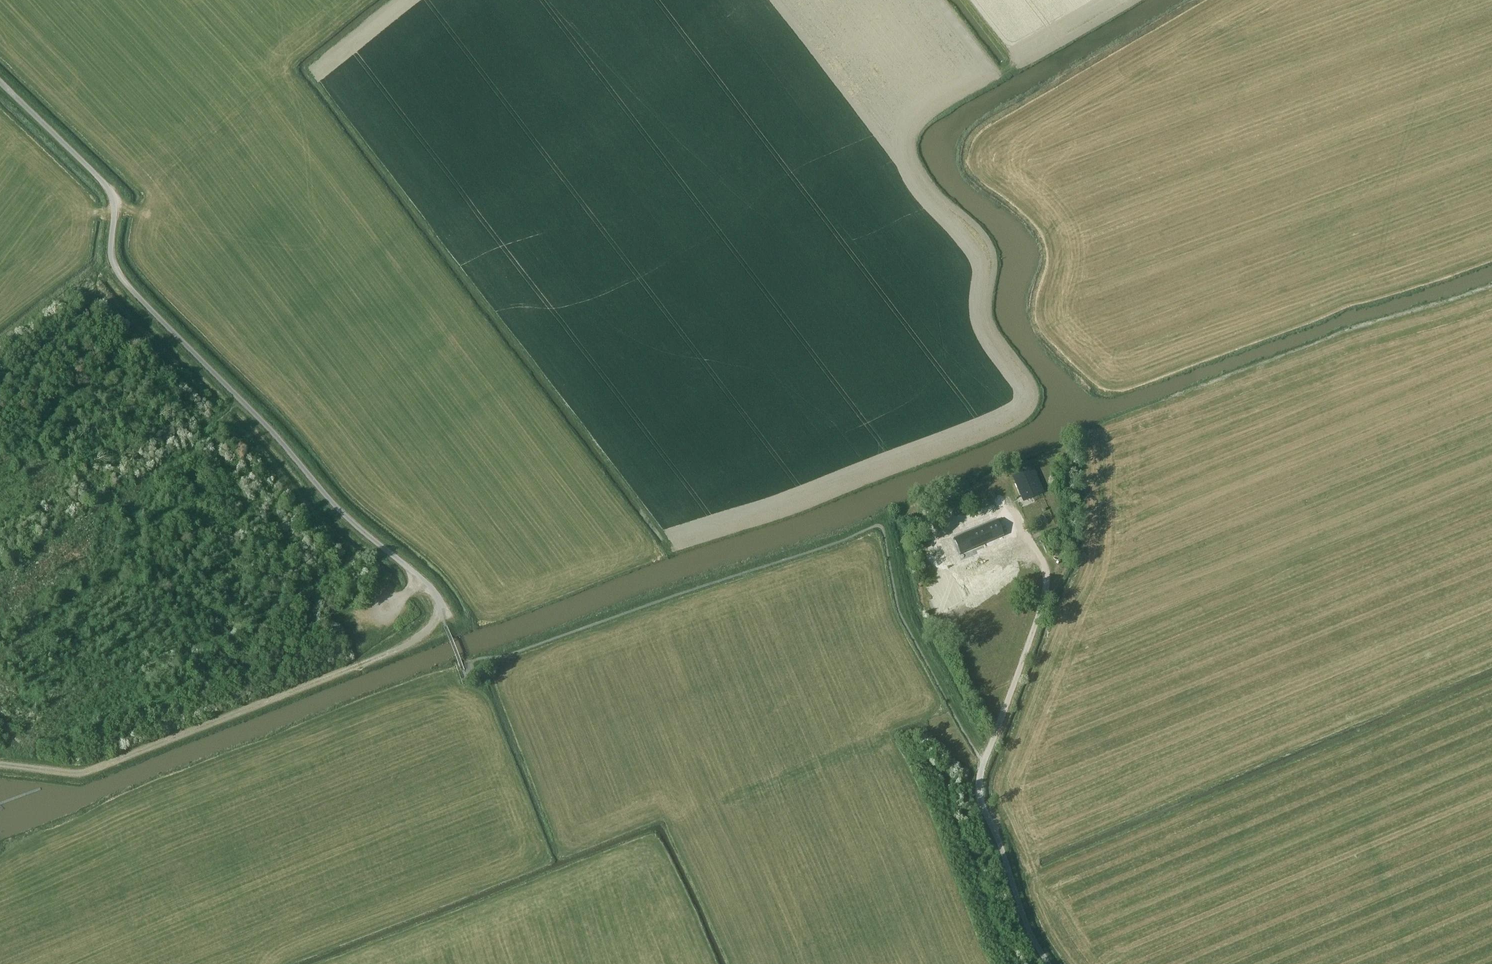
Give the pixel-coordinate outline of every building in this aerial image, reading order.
[(1023,502),(1044,493),(1034,468),(1012,477),(1023,502)] [(1004,535),(997,520),(954,539),(961,554),(1004,535)] [(918,551),(926,548),(924,542),(916,545),(918,551)]
